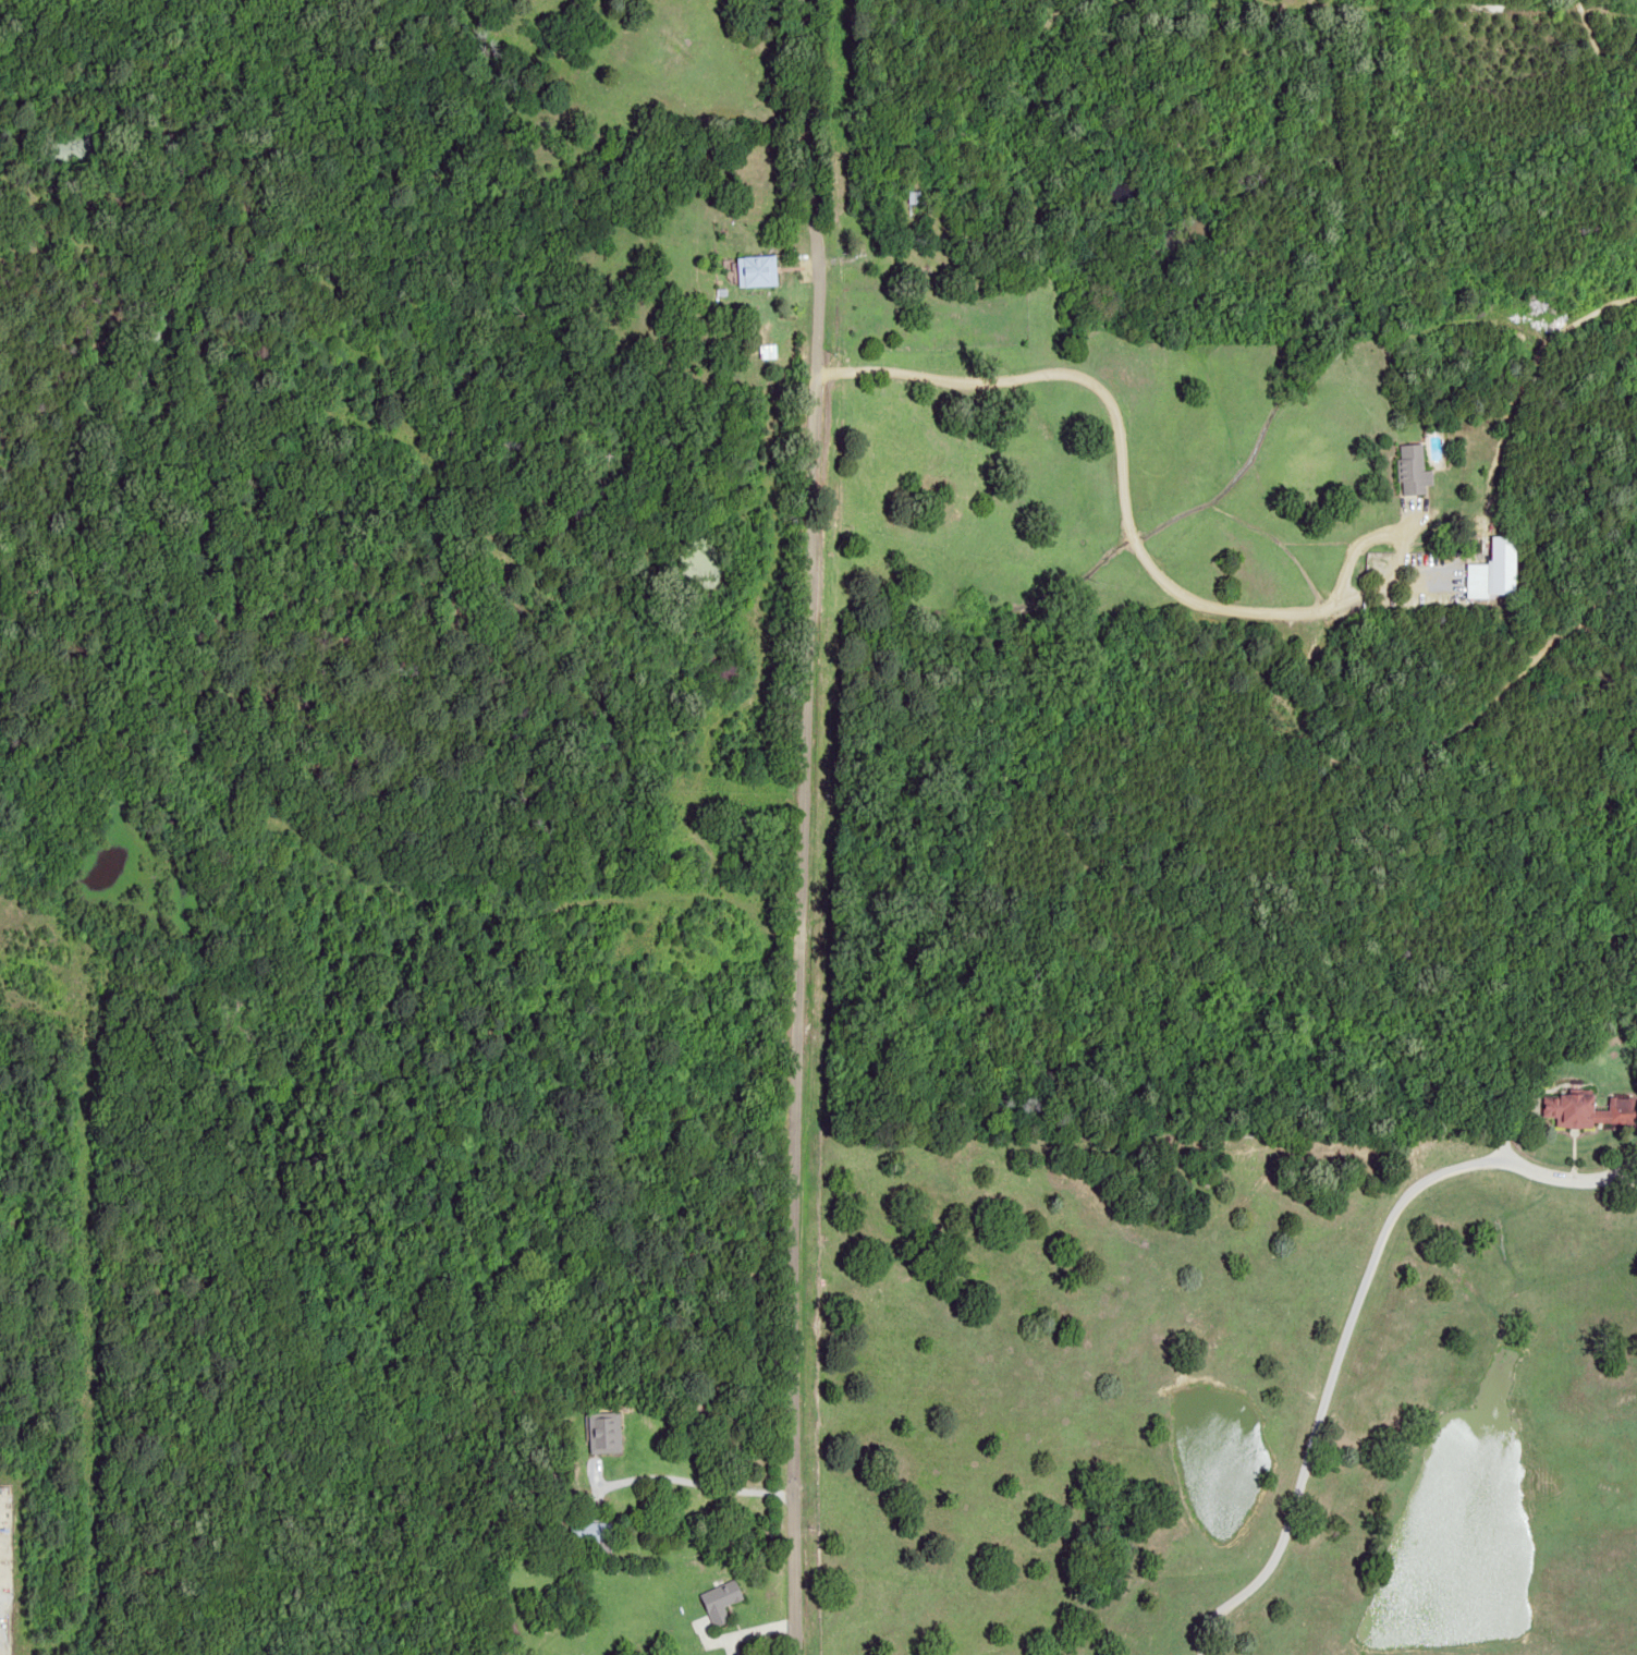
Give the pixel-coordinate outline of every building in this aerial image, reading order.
[(774,285),(774,256),(737,256),(737,285),(774,285)] [(1422,470),(1421,444),(1397,445),(1398,495),(1424,494),(1424,485),(1430,485),(1430,470),(1422,470)] [(1503,579),(1503,538),(1489,538),(1489,579),(1503,579)] [(1465,598),(1487,598),(1487,563),(1465,563),(1465,598)] [(1594,1095),(1560,1094),(1560,1101),(1542,1100),(1542,1117),(1556,1117),(1556,1127),(1594,1128),(1594,1123),(1634,1124),(1635,1098),(1609,1098),(1609,1110),(1594,1110),(1594,1095)] [(588,1453),(619,1453),(619,1413),(588,1413),(588,1453)] [(589,1550),(610,1550),(610,1523),(570,1523),(570,1542),(589,1542),(589,1550)] [(701,1593),(711,1628),(728,1623),(723,1606),(742,1600),(737,1583),(701,1593)]
